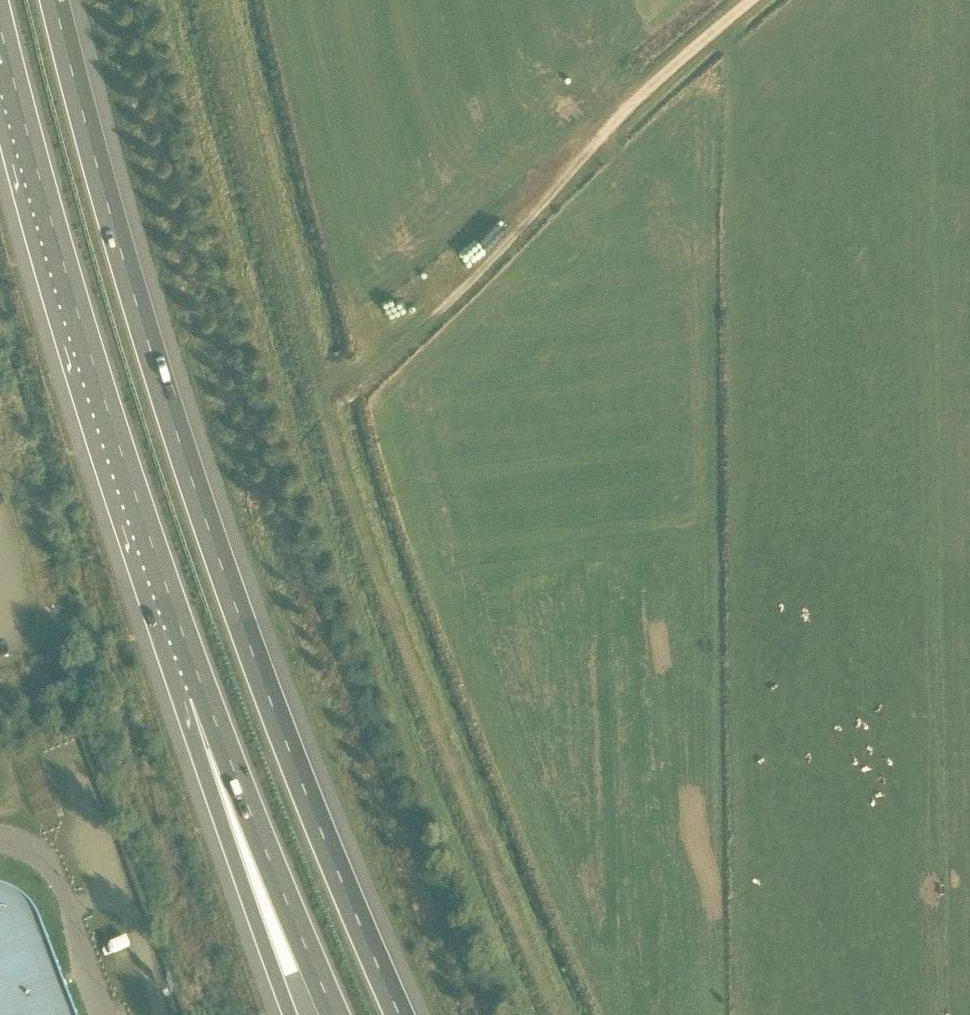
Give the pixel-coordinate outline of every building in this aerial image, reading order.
[(58,986),(55,980),(48,962),(43,947),(39,936),(31,922),(21,910),(7,902),(0,900),(0,1014),(69,1014),(58,986)]
